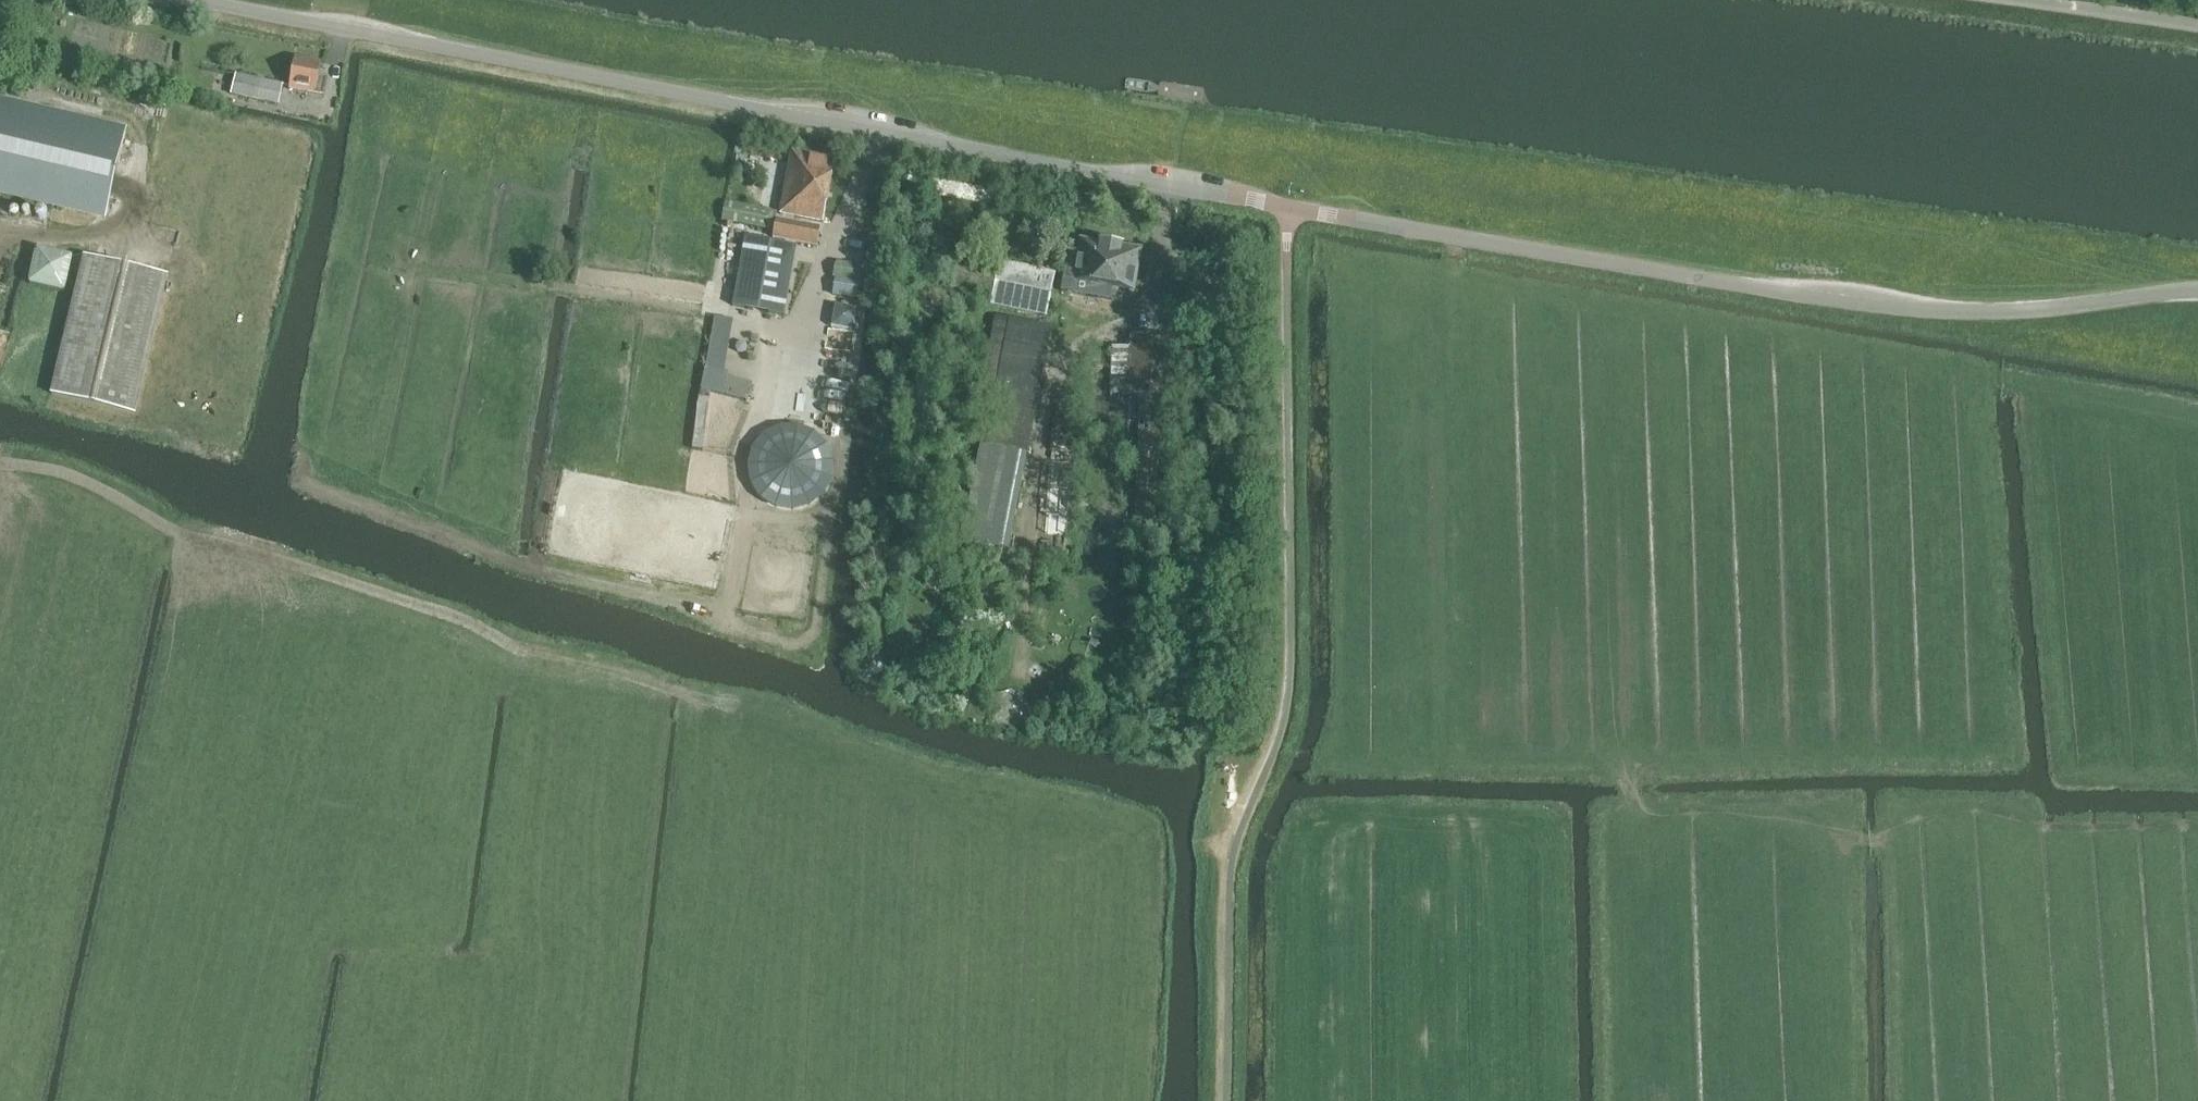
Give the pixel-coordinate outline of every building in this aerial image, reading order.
[(56,6),(53,19),(61,21),(64,8),(56,6)] [(325,96),(328,79),(318,77),(321,63),(295,58),(292,72),(289,89),(325,96)] [(281,93),(283,85),(236,75),(234,83),(231,94),(279,105),(281,93)] [(105,216),(125,133),(0,103),(0,191),(105,216)] [(823,223),(834,160),(792,152),(780,215),(823,223)] [(929,176),(926,191),(990,204),(993,189),(929,176)] [(723,222),(740,225),(766,229),(770,211),(743,206),(726,203),(723,222)] [(773,240),(794,243),(817,247),(819,237),(820,228),(776,220),(773,240)] [(745,237),(733,304),(785,314),(797,247),(745,237)] [(1066,251),(1059,291),(1111,300),(1112,289),(1133,292),(1141,250),(1078,239),(1076,253),(1066,251)] [(63,291),(70,257),(35,249),(27,284),(63,291)] [(84,256),(50,395),(136,415),(169,276),(84,256)] [(859,280),(861,265),(839,262),(836,277),(859,280)] [(956,262),(951,289),(992,297),(990,306),(1012,311),(1045,318),(1054,273),(1000,262),(998,271),(956,262)] [(720,371),(727,320),(717,319),(710,370),(720,371)] [(1051,329),(1011,321),(1009,320),(1004,343),(982,459),(989,461),(977,526),(1013,532),(1025,468),(1047,349),(1051,329)] [(852,354),(854,335),(855,332),(829,327),(826,350),(852,354)] [(1168,502),(1156,502),(1160,397),(1171,398),(1173,338),(1153,337),(1131,336),(1131,348),(1112,347),(1110,395),(1102,395),(1098,526),(1112,526),(1116,405),(1124,405),(1124,396),(1129,396),(1140,397),(1135,534),(1146,534),(1155,535),(1168,535),(1168,502)] [(706,426),(713,374),(703,373),(696,425),(706,426)] [(823,410),(820,425),(835,428),(843,377),(833,375),(828,410),(823,410)] [(1051,458),(1075,459),(1077,427),(1053,426),(1051,458)] [(1049,460),(1045,527),(1072,528),(1076,462),(1049,460)] [(898,558),(910,559),(911,552),(899,550),(898,558)]
